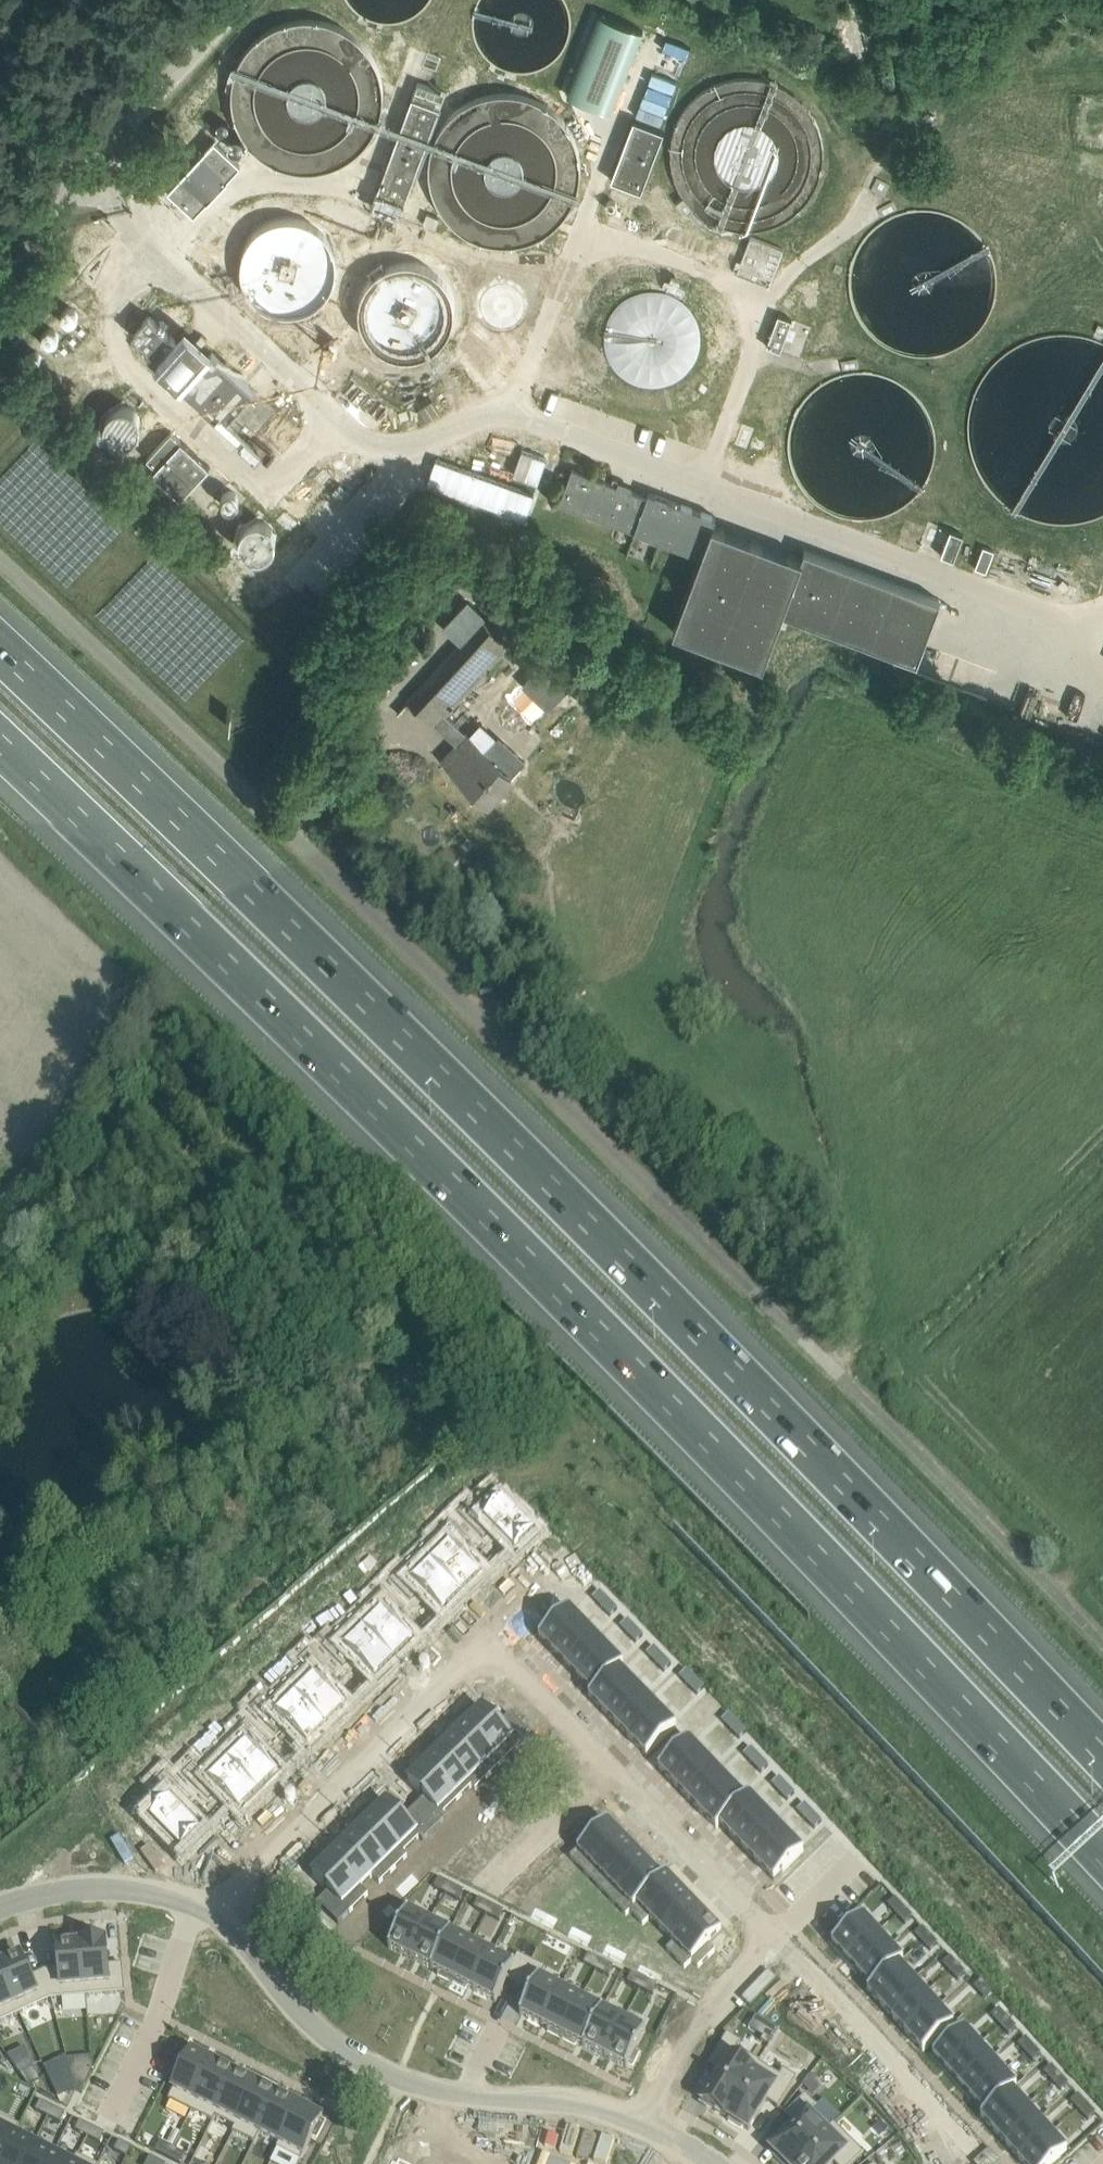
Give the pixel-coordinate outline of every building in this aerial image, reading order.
[(372,207),(398,217),(444,92),(418,82),(372,207)] [(641,190),(663,130),(632,118),(610,179),(641,190)] [(177,200),(194,215),(207,201),(208,202),(228,180),(227,180),(240,165),(214,141),(201,155),(200,154),(193,162),(180,176),(181,177),(168,191),(177,200)] [(363,215),(324,200),(319,213),(358,227),(363,215)] [(93,230),(63,263),(76,275),(106,242),(93,230)] [(735,273),(768,286),(783,247),(750,235),(735,273)] [(502,330),(525,305),(498,281),(475,307),(502,330)] [(667,290),(682,296),(685,288),(670,282),(667,290)] [(778,315),(767,346),(799,358),(811,327),(778,315)] [(159,358),(175,340),(149,316),(142,322),(150,329),(139,340),(159,358)] [(132,334),(139,340),(150,329),(142,322),(132,334)] [(185,382),(201,364),(175,340),(159,358),(185,382)] [(212,353),(201,364),(185,382),(227,420),(227,419),(238,429),(246,420),(256,430),(275,410),(212,353)] [(857,359),(841,362),(842,370),(858,367),(857,359)] [(744,408),(754,412),(757,402),(747,398),(744,408)] [(209,467),(198,457),(180,440),(152,471),(181,498),(209,467)] [(559,503),(701,556),(715,517),(648,492),(647,496),(572,468),(559,503)] [(918,545),(953,559),(962,534),(928,521),(918,545)] [(429,585),(446,600),(471,573),(454,558),(429,585)] [(921,619),(930,596),(881,578),(872,601),(921,619)] [(945,603),(934,599),(926,620),(937,624),(945,603)] [(444,714),(493,660),(508,643),(482,620),(397,713),(398,714),(410,701),(460,748),(446,763),(488,802),(512,776),(444,714)] [(596,688),(557,651),(543,665),(583,702),(596,688)] [(474,1508),(462,1519),(483,1541),(494,1530),(515,1552),(536,1532),(517,1514),(520,1511),(510,1500),(507,1503),(503,1499),(484,1518),(474,1508)] [(449,1544),(430,1562),(463,1595),(482,1575),(461,1554),(471,1543),(450,1522),(438,1533),(449,1544)] [(402,1569),(390,1581),(411,1602),(422,1592),(443,1614),(463,1595),(430,1562),(412,1580),(402,1569)] [(381,1610),(363,1628),(395,1661),(414,1642),(393,1620),(404,1610),(382,1588),(371,1599),(381,1610)] [(600,1591),(592,1598),(602,1608),(610,1601),(600,1591)] [(610,1601),(602,1608),(610,1616),(618,1609),(610,1601)] [(569,1608),(539,1637),(555,1654),(585,1625),(569,1608)] [(627,1619),(620,1627),(627,1635),(635,1627),(627,1619)] [(585,1625),(555,1654),(568,1667),(597,1638),(585,1625)] [(635,1627),(627,1635),(635,1643),(643,1635),(635,1627)] [(334,1635),(322,1647),(343,1669),(354,1658),(375,1680),(395,1661),(363,1628),(344,1646),(334,1635)] [(597,1638),(568,1667),(580,1680),(610,1651),(597,1638)] [(654,1646),(646,1654),(656,1664),(664,1657),(654,1646)] [(610,1651),(580,1680),(592,1693),(589,1696),(589,1697),(623,1665),(610,1651)] [(313,1676),(295,1694),(327,1727),(347,1708),(325,1686),(336,1676),(315,1654),(303,1666),(313,1676)] [(664,1657),(656,1664),(663,1672),(671,1664),(664,1657)] [(623,1665),(589,1697),(605,1713),(635,1684),(620,1669),(624,1665),(623,1665)] [(687,1669),(679,1677),(687,1685),(694,1677),(687,1669)] [(694,1677),(687,1685),(696,1695),(704,1687),(694,1677)] [(635,1684),(605,1713),(618,1726),(647,1697),(635,1684)] [(266,1702),(254,1713),(276,1735),(286,1725),(308,1746),(327,1727),(295,1694),(277,1712),(266,1702)] [(647,1697),(618,1726),(630,1739),(660,1711),(647,1697)] [(476,1708),(462,1722),(502,1763),(531,1735),(510,1714),(499,1725),(483,1708),(479,1712),(476,1708)] [(660,1711),(630,1739),(646,1756),(676,1727),(660,1711)] [(729,1713),(721,1721),(731,1731),(739,1723),(729,1713)] [(246,1743),(227,1760),(259,1793),(279,1774),(258,1753),(268,1742),(247,1720),(235,1732),(246,1743)] [(464,1726),(452,1738),(489,1776),(502,1763),(462,1722),(461,1723),(464,1726)] [(739,1723),(731,1731),(739,1739),(747,1731),(739,1723)] [(452,1738),(439,1751),(476,1789),(489,1776),(452,1738)] [(688,1740),(658,1769),(675,1785),(705,1757),(688,1740)] [(751,1747),(743,1755),(751,1763),(759,1755),(751,1747)] [(423,1760),(459,1798),(471,1785),(475,1789),(476,1789),(439,1751),(430,1760),(427,1763),(423,1760)] [(759,1755),(751,1763),(760,1773),(768,1765),(759,1755)] [(705,1757),(675,1785),(687,1799),(717,1770),(705,1757)] [(199,1768),(187,1779),(208,1801),(219,1791),(240,1813),(259,1793),(227,1760),(209,1778),(199,1768)] [(423,1760),(408,1774),(412,1778),(408,1781),(425,1798),(414,1808),(435,1829),(446,1818),(442,1814),(459,1798),(423,1760)] [(571,1774),(561,1763),(555,1768),(566,1779),(571,1774)] [(717,1770),(687,1799),(700,1812),(730,1783),(717,1770)] [(169,1799),(150,1818),(153,1822),(150,1825),(160,1835),(164,1832),(182,1851),(202,1831),(181,1809),(191,1799),(170,1777),(158,1789),(169,1799)] [(779,1777),(771,1784),(779,1792),(787,1785),(779,1777)] [(517,1778),(509,1786),(517,1794),(525,1786),(517,1778)] [(730,1783),(700,1812),(716,1828),(749,1795),(745,1798),(730,1783)] [(787,1785),(779,1792),(787,1800),(794,1793),(787,1785)] [(749,1795),(716,1828),(720,1825),(732,1837),(762,1808),(749,1795)] [(499,1796),(491,1804),(498,1812),(506,1804),(499,1796)] [(380,1802),(366,1816),(406,1857),(407,1856),(403,1852),(419,1837),(423,1841),(435,1829),(414,1808),(403,1819),(387,1802),(384,1805),(380,1802)] [(804,1803),(796,1811),(804,1819),(812,1811),(804,1803)] [(491,1804),(483,1812),(490,1820),(498,1812),(491,1804)] [(762,1808),(732,1837),(745,1851),(775,1822),(762,1808)] [(812,1811),(804,1819),(814,1829),(822,1821),(812,1811)] [(369,1820),(356,1832),(393,1870),(406,1857),(366,1816),(365,1816),(369,1820)] [(605,1823),(570,1857),(587,1875),(624,1839),(607,1821),(605,1823)] [(775,1822),(745,1851),(758,1864),(787,1835),(775,1822)] [(356,1832),(343,1845),(380,1882),(393,1870),(356,1832)] [(787,1835),(758,1864),(774,1880),(804,1851),(787,1835)] [(624,1839),(587,1875),(600,1888),(637,1852),(624,1839)] [(328,1853),(327,1854),(367,1895),(368,1894),(361,1887),(372,1876),(380,1883),(380,1882),(343,1845),(331,1857),(328,1853)] [(637,1852),(600,1888),(612,1901),(650,1865),(637,1852)] [(327,1854),(313,1868),(316,1871),(313,1875),(329,1891),(318,1902),(338,1923),(367,1895),(327,1854)] [(650,1865),(612,1901),(625,1914),(666,1875),(666,1874),(662,1878),(650,1865)] [(412,1872),(404,1880),(411,1888),(419,1880),(412,1872)] [(666,1875),(625,1914),(626,1915),(630,1911),(642,1924),(679,1888),(666,1875)] [(440,1876),(435,1886),(448,1892),(453,1883),(440,1876)] [(404,1880),(396,1888),(403,1896),(411,1888),(404,1880)] [(453,1883),(448,1892),(461,1899),(465,1889),(453,1883)] [(679,1888),(642,1924),(643,1925),(650,1917),(662,1930),(692,1901),(679,1888)] [(480,1896),(475,1906),(488,1912),(493,1903),(480,1896)] [(895,1896),(887,1904),(897,1914),(905,1907),(895,1896)] [(692,1901),(662,1930),(674,1942),(666,1949),(667,1950),(705,1914),(692,1901)] [(390,1903),(382,1910),(390,1918),(398,1910),(390,1903)] [(493,1903),(488,1912),(500,1919),(505,1909),(493,1903)] [(535,1906),(530,1916),(543,1922),(548,1913),(535,1906)] [(905,1907),(897,1914),(905,1923),(913,1915),(905,1907)] [(395,1926),(388,1941),(392,1943),(389,1947),(391,1948),(391,1947),(412,1958),(430,1920),(410,1910),(409,1909),(399,1928),(395,1926)] [(548,1913),(543,1922),(553,1927),(558,1918),(548,1913)] [(705,1914),(667,1950),(684,1968),(692,1961),(698,1967),(715,1951),(709,1944),(722,1932),(705,1914)] [(862,1914),(831,1942),(847,1959),(878,1931),(862,1914)] [(430,1920),(412,1958),(432,1968),(433,1969),(452,1931),(451,1930),(451,1931),(430,1920)] [(572,1925),(568,1935),(577,1940),(582,1930),(572,1925)] [(923,1925),(915,1933),(922,1941),(930,1933),(923,1925)] [(582,1930),(577,1940),(587,1945),(592,1935),(582,1930)] [(452,1931),(433,1969),(434,1969),(440,1972),(438,1975),(453,1982),(473,1942),(452,1932),(453,1931),(452,1931)] [(878,1931),(847,1959),(859,1973),(890,1945),(878,1931)] [(930,1933),(922,1941),(930,1949),(938,1942),(930,1933)] [(106,1940),(81,1942),(86,1996),(124,1992),(122,1964),(108,1965),(106,1940)] [(59,1969),(44,1971),(51,1998),(86,1996),(81,1942),(80,1942),(80,1943),(57,1945),(59,1969)] [(473,1942),(453,1982),(467,1989),(469,1986),(475,1990),(494,1953),(473,1942)] [(607,1943),(602,1952),(612,1957),(617,1948),(607,1943)] [(890,1945),(859,1973),(871,1986),(867,1989),(868,1990),(903,1959),(890,1945)] [(617,1948),(612,1957),(622,1963),(627,1953),(617,1948)] [(590,1952),(585,1962),(598,1968),(603,1959),(590,1952)] [(494,1953),(475,1990),(495,2000),(497,2001),(508,1979),(520,1986),(533,1960),(519,1954),(514,1963),(494,1953)] [(0,1964),(0,1970),(19,2013),(51,1998),(44,1971),(30,1977),(20,1955),(0,1964)] [(950,1955),(943,1962),(950,1970),(958,1963),(950,1955)] [(603,1959),(598,1968),(610,1975),(615,1965),(603,1959)] [(903,1959),(868,1990),(883,2007),(914,1979),(899,1963),(903,1959)] [(533,1960),(520,1986),(532,1992),(521,2014),(523,2014),(543,2024),(562,1987),(542,1977),(546,1967),(533,1960)] [(641,1962),(636,1972),(646,1977),(651,1967),(641,1962)] [(958,1963),(950,1970),(958,1979),(966,1971),(958,1963)] [(651,1967),(646,1977),(647,1977),(658,1983),(663,1973),(651,1967)] [(19,2013),(0,1970),(0,2022),(19,2013)] [(634,1971),(629,1980),(642,1987),(647,1977),(646,1977),(636,1972),(634,1971)] [(647,1977),(642,1987),(654,1993),(659,1983),(658,1983),(647,1977)] [(914,1979),(883,2007),(895,2020),(926,1992),(914,1979)] [(982,1979),(974,1986),(984,1997),(992,1989),(982,1979)] [(562,1987),(543,2024),(550,2027),(548,2030),(563,2038),(583,1998),(562,1987)] [(926,1992),(895,2020),(907,2034),(938,2006),(926,1992)] [(583,1998),(563,2038),(577,2045),(579,2042),(585,2045),(584,2046),(585,2046),(604,2008),(583,1998)] [(938,2006),(907,2034),(923,2051),(954,2023),(938,2006)] [(604,2008),(585,2046),(586,2046),(607,2056),(625,2019),(604,2008)] [(992,2013),(984,2020),(993,2031),(1001,2023),(992,2013)] [(625,2019),(607,2056),(627,2067),(628,2068),(648,2030),(646,2029),(625,2019)] [(1001,2023),(993,2031),(1001,2039),(1009,2031),(1001,2023)] [(964,2027),(933,2055),(949,2072),(979,2044),(964,2027)] [(721,2071),(701,2102),(724,2117),(759,2061),(737,2048),(740,2042),(727,2034),(709,2064),(721,2071)] [(1026,2036),(1018,2043),(1026,2052),(1034,2044),(1026,2036)] [(979,2044),(949,2072),(961,2086),(992,2058),(979,2044)] [(1034,2044),(1026,2052),(1034,2060),(1042,2053),(1034,2044)] [(183,2070),(168,2099),(191,2111),(217,2060),(216,2060),(214,2063),(206,2058),(192,2051),(190,2055),(186,2053),(179,2068),(183,2070)] [(992,2058),(961,2086),(973,2099),(1004,2071),(992,2058)] [(217,2060),(191,2111),(212,2121),(236,2074),(229,2070),(230,2067),(217,2060)] [(759,2061),(724,2117),(725,2117),(726,2116),(729,2118),(727,2121),(742,2129),(743,2127),(748,2130),(766,2100),(778,2108),(797,2078),(783,2070),(780,2076),(759,2063),(759,2062),(759,2061)] [(1054,2066),(1046,2073),(1054,2082),(1062,2074),(1054,2066)] [(1004,2071),(973,2099),(985,2112),(985,2113),(1012,2089),(1013,2089),(1017,2086),(1004,2071)] [(236,2074),(212,2121),(213,2122),(215,2117),(234,2127),(232,2131),(233,2132),(258,2082),(244,2074),(243,2077),(236,2074)] [(1062,2074),(1054,2082),(1061,2090),(1069,2083),(1062,2074)] [(258,2082),(233,2132),(254,2143),(278,2095),(272,2092),(273,2089),(258,2082)] [(985,2112),(981,2116),(996,2133),(1027,2105),(1013,2089),(1012,2089),(985,2113),(985,2112)] [(1079,2093),(1071,2100),(1079,2109),(1087,2101),(1079,2093)] [(278,2095),(254,2143),(255,2143),(259,2134),(278,2143),(276,2148),(277,2149),(300,2103),(287,2096),(285,2099),(278,2095)] [(771,2149),(775,2153),(773,2155),(782,2163),(795,2163),(834,2124),(833,2123),(830,2127),(814,2111),(812,2110),(816,2106),(805,2095),(785,2115),(796,2125),(771,2149)] [(40,2100),(35,2110),(48,2116),(53,2106),(40,2100)] [(1087,2101),(1079,2109),(1088,2119),(1096,2112),(1087,2101)] [(300,2103),(277,2149),(300,2160),(313,2136),(317,2138),(324,2123),(320,2121),(322,2117),(300,2106),(301,2103),(300,2103)] [(1027,2105),(996,2133),(1009,2147),(1040,2119),(1027,2105)] [(53,2106),(48,2116),(60,2122),(65,2113),(53,2106)] [(18,2125),(0,2116),(0,2161),(18,2125)] [(1040,2119),(1009,2147),(1021,2160),(1052,2133),(1040,2119)] [(80,2120),(75,2130),(87,2136),(92,2126),(80,2120)] [(795,2163),(833,2163),(834,2163),(835,2163),(853,2163),(863,2153),(834,2124),(795,2163)] [(0,2161),(0,2163),(23,2163),(33,2144),(14,2135),(19,2125),(18,2125),(0,2161)] [(92,2126),(87,2136),(100,2142),(105,2133),(92,2126)] [(1021,2160),(1024,2163),(1052,2163),(1068,2150),(1052,2133),(1021,2160)] [(119,2140),(114,2150),(127,2156),(132,2146),(119,2140)] [(155,2150),(168,2157),(172,2147),(160,2141),(155,2150)] [(23,2163),(48,2163),(53,2154),(33,2144),(23,2163)] [(172,2147),(168,2157),(180,2163),(185,2154),(172,2147)] [(48,2163),(73,2163),(78,2155),(77,2154),(72,2163),(53,2154),(48,2163)] [(73,2163),(96,2163),(78,2155),(73,2163)] [(398,2156),(396,2160),(392,2158),(389,2163),(415,2163),(398,2156)]
